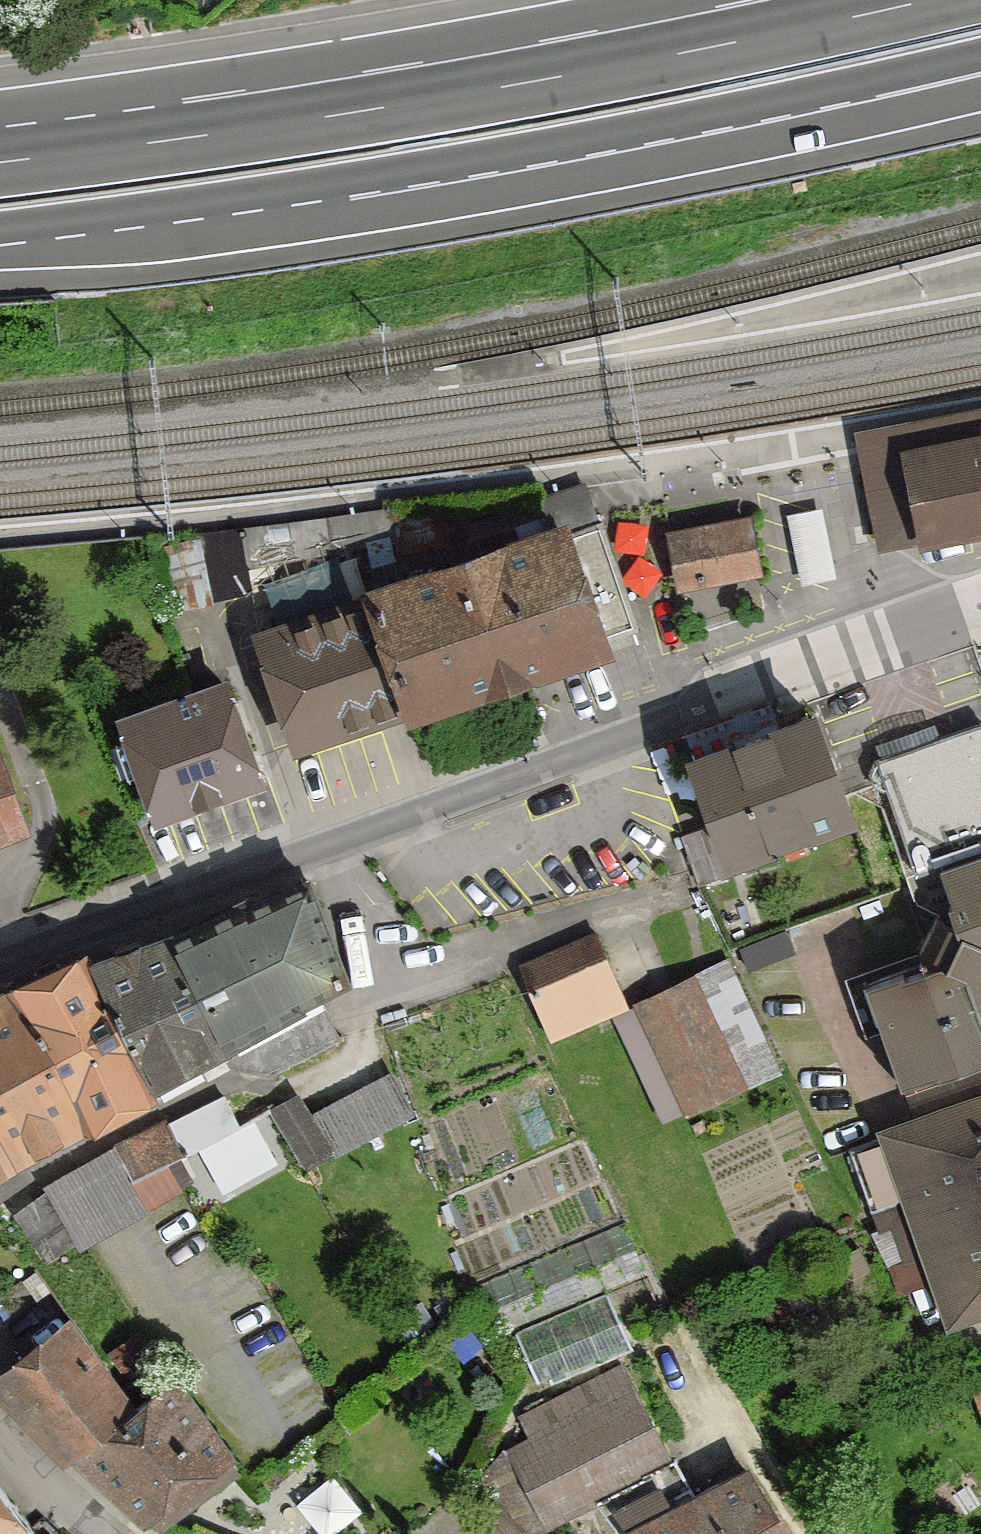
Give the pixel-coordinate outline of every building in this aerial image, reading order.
[(863,438),(869,465),(884,544),(971,527),(980,525),(980,414),(863,438)] [(477,569),(257,643),(294,753),(641,636),(592,491),(465,534),(477,569)] [(749,526),(673,538),(681,591),(757,578),(749,526)] [(225,681),(113,721),(151,829),(264,789),(225,681)] [(805,707),(679,754),(720,861),(845,814),(805,707)] [(877,771),(913,865),(924,861),(980,839),(980,732),(877,771)] [(0,773),(0,829),(20,821),(0,773)] [(924,861),(954,941),(943,967),(860,998),(900,1102),(980,1071),(980,839),(924,861)] [(292,881),(146,937),(202,1052),(332,986),(292,881)] [(622,1017),(586,933),(508,967),(544,1050),(622,1017)] [(202,1052),(146,937),(74,964),(137,1086),(202,1052)] [(137,1086),(74,964),(67,952),(0,984),(0,997),(74,1133),(142,1097),(137,1086)] [(683,1127),(780,1082),(726,966),(628,1012),(683,1127)] [(0,997),(0,1172),(74,1133),(0,997)] [(900,1102),(969,1300),(980,1296),(980,1073),(900,1102)] [(304,1179),(411,1118),(387,1074),(309,1119),(292,1090),(263,1107),(304,1179)] [(206,1092),(38,1193),(76,1255),(197,1182),(183,1158),(229,1130),(206,1092)] [(67,1335),(6,1383),(76,1454),(126,1415),(67,1335)] [(138,1335),(115,1353),(133,1377),(156,1360),(138,1335)] [(674,1468),(622,1371),(520,1424),(530,1443),(496,1461),(534,1533),(549,1533),(674,1468)] [(215,1484),(236,1467),(174,1380),(137,1407),(126,1415),(76,1454),(147,1519),(208,1474),(215,1484)] [(748,1468),(638,1533),(786,1533),(748,1468)] [(34,1531),(32,1525),(0,1486),(0,1533),(30,1533),(34,1531)]
